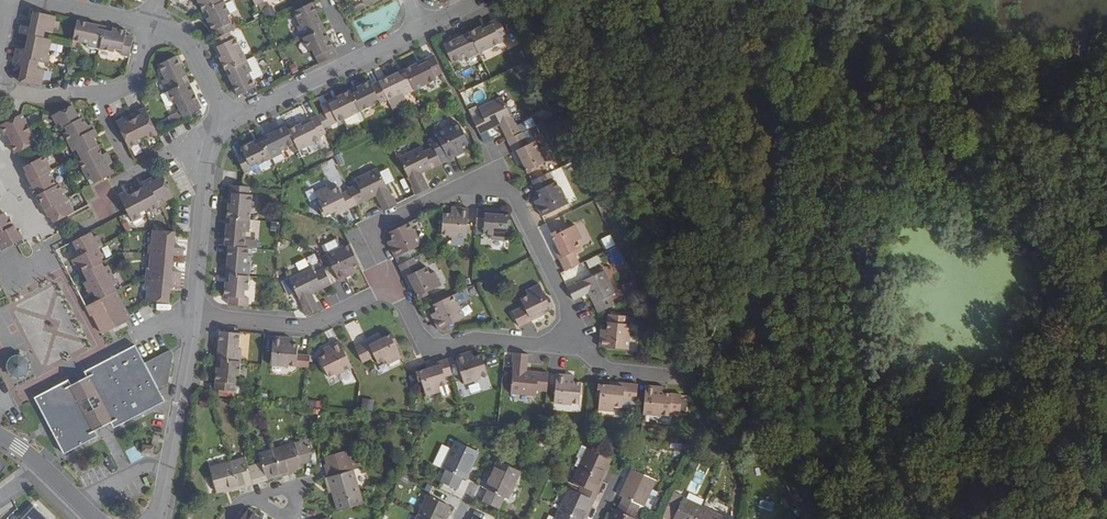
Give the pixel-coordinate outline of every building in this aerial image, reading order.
[(223,2),(222,0),(196,0),(202,12),(223,2)] [(229,15),(223,2),(202,12),(215,39),(229,33),(233,30),(226,17),(229,15)] [(297,27),(304,39),(324,30),(311,3),(293,12),(300,26),(297,27)] [(267,20),(276,15),(271,5),(262,10),(267,20)] [(56,16),(35,12),(31,27),(22,25),(21,33),(30,35),(44,38),(45,30),(53,32),(56,16)] [(512,34),(503,16),(499,19),(507,36),(512,34)] [(499,19),(469,33),(479,54),(502,42),(500,40),(507,36),(499,19)] [(105,26),(77,20),(73,41),(86,44),(85,47),(100,50),(105,26)] [(121,56),(129,57),(133,37),(125,35),(126,30),(105,26),(100,50),(113,53),(114,49),(121,51),(121,56)] [(312,51),(319,65),(337,57),(324,30),(304,39),(309,52),(312,51)] [(229,33),(215,39),(210,41),(225,71),(245,61),(235,40),(233,41),(229,33)] [(479,54),(469,33),(444,45),(452,63),(466,56),(468,59),(479,54)] [(17,48),(16,56),(39,61),(49,63),(51,55),(48,54),(51,39),(44,38),(30,35),(27,50),(17,48)] [(24,66),(21,82),(42,86),(45,70),(37,68),(39,61),(16,56),(14,64),(24,66)] [(441,74),(432,56),(404,70),(413,91),(437,79),(435,76),(441,74)] [(188,84),(175,57),(157,66),(163,80),(161,81),(167,94),(188,84)] [(249,74),(251,80),(261,75),(252,57),(245,61),(251,73),(249,74)] [(237,96),(243,93),(255,88),(251,80),(249,74),(251,73),(245,61),(225,71),(237,96)] [(413,91),(404,70),(379,83),(387,100),(401,93),(403,96),(413,91)] [(369,82),(350,92),(360,112),(372,106),(370,104),(378,100),(380,105),(388,101),(387,100),(379,83),(371,86),(369,82)] [(183,119),(188,116),(201,110),(188,84),(167,94),(173,106),(176,104),(181,114),(183,119)] [(360,112),(350,92),(320,106),(328,124),(336,121),(337,123),(346,119),(360,112)] [(401,93),(387,100),(388,101),(391,108),(405,101),(403,96),(401,93)] [(173,106),(167,94),(160,97),(165,107),(168,108),(173,106)] [(480,112),(471,117),(479,133),(499,123),(503,132),(506,139),(520,132),(516,124),(514,124),(500,95),(477,107),(480,112)] [(64,126),(82,117),(79,111),(76,114),(71,105),(52,115),(57,124),(61,122),(63,127),(64,126)] [(157,133),(156,131),(144,107),(138,110),(140,114),(131,118),(141,136),(146,133),(147,137),(157,133)] [(360,112),(346,119),(350,128),(364,121),(360,112)] [(10,137),(28,127),(21,114),(0,124),(0,125),(3,132),(6,130),(10,137)] [(63,133),(68,142),(94,129),(91,124),(87,126),(82,117),(64,126),(67,131),(63,133)] [(326,134),(318,117),(289,130),(295,144),(299,151),(320,141),(319,138),(326,134)] [(136,138),(141,136),(131,118),(123,123),(121,119),(115,122),(128,147),(138,142),(136,138)] [(276,120),(259,126),(261,133),(278,127),(276,120)] [(451,126),(434,134),(436,139),(430,142),(433,148),(441,164),(463,153),(460,147),(468,143),(458,124),(451,128),(451,126)] [(289,130),(287,126),(261,139),(271,160),(282,155),(281,151),(295,144),(289,130)] [(28,127),(10,137),(15,147),(12,148),(15,153),(36,142),(28,127)] [(77,149),(80,155),(97,145),(92,136),(96,134),(94,129),(68,142),(73,151),(77,149)] [(527,143),(522,131),(520,132),(506,139),(512,150),(519,163),(522,162),(527,173),(536,168),(535,165),(549,158),(543,145),(538,147),(534,140),(527,143)] [(242,153),(236,157),(244,175),(251,172),(249,167),(256,164),(257,167),(271,160),(261,139),(240,149),(242,153)] [(78,162),(83,171),(109,157),(106,153),(102,156),(97,145),(80,155),(82,160),(78,162)] [(410,187),(414,195),(428,188),(420,173),(441,164),(433,148),(423,152),(420,146),(398,157),(412,186),(410,187)] [(29,181),(49,171),(51,170),(43,156),(24,166),(27,172),(25,173),(29,181)] [(92,178),(94,183),(108,176),(112,174),(108,166),(112,164),(109,157),(83,171),(88,180),(92,178)] [(374,195),(382,211),(395,204),(392,197),(390,197),(376,167),(353,179),(356,184),(346,188),(347,190),(354,205),(374,195)] [(35,196),(56,185),(49,171),(29,181),(33,188),(31,189),(35,196)] [(531,180),(535,189),(539,197),(534,200),(541,215),(567,202),(560,186),(558,187),(555,180),(548,183),(543,174),(531,180)] [(151,178),(146,180),(157,201),(162,199),(163,202),(172,196),(162,177),(153,181),(151,178)] [(143,187),(134,192),(144,209),(149,207),(150,210),(159,206),(157,201),(146,180),(141,183),(143,187)] [(44,209),(65,198),(58,184),(56,185),(35,196),(39,205),(41,203),(44,209)] [(226,218),(250,220),(251,196),(248,196),(249,187),(243,187),(229,186),(226,218)] [(334,215),(354,205),(347,190),(339,193),(336,186),(328,190),(326,186),(313,192),(320,207),(317,208),(322,217),(332,212),(334,215)] [(525,202),(534,201),(533,190),(525,190),(525,202)] [(123,193),(118,195),(121,201),(131,221),(141,215),(139,212),(144,209),(134,192),(125,196),(123,193)] [(73,212),(65,198),(44,209),(49,218),(51,216),(54,222),(73,212)] [(466,225),(474,226),(475,209),(449,207),(449,212),(441,211),(440,235),(465,237),(466,225)] [(509,224),(510,214),(499,213),(499,210),(475,209),(474,226),(482,226),(482,233),(490,233),(489,239),(504,240),(506,224),(509,224)] [(12,226),(9,219),(7,221),(3,213),(0,215),(0,232),(12,226)] [(249,232),(250,220),(226,218),(224,246),(228,247),(244,248),(248,248),(257,249),(258,243),(245,241),(245,232),(249,232)] [(411,229),(408,223),(389,232),(392,239),(387,242),(394,257),(408,250),(419,244),(412,229),(411,229)] [(565,270),(579,263),(573,250),(580,247),(576,239),(581,237),(574,223),(559,230),(558,228),(550,232),(555,242),(552,244),(565,270)] [(15,243),(22,239),(17,230),(15,231),(12,226),(0,232),(0,250),(0,251),(15,243)] [(150,252),(173,255),(182,256),(182,248),(173,247),(175,231),(152,229),(151,245),(149,245),(149,252),(150,252)] [(76,258),(97,246),(101,244),(97,235),(93,237),(90,232),(73,241),(77,250),(73,252),(76,258)] [(612,235),(602,238),(605,249),(615,247),(612,235)] [(351,267),(358,264),(348,244),(341,248),(340,247),(324,254),(325,256),(322,257),(326,266),(329,265),(337,280),(353,273),(351,267)] [(79,263),(83,271),(101,262),(102,262),(100,258),(102,256),(97,246),(76,258),(72,259),(75,265),(79,263)] [(226,275),(249,277),(250,264),(247,264),(248,248),(244,248),(228,247),(226,275)] [(617,248),(607,253),(614,265),(623,260),(617,248)] [(408,250),(394,257),(398,265),(412,258),(408,250)] [(147,276),(180,279),(181,271),(172,270),(173,255),(150,252),(149,268),(148,268),(147,276)] [(601,254),(584,261),(587,269),(604,262),(601,254)] [(322,257),(318,259),(322,268),(326,266),(322,257)] [(412,258),(398,265),(410,290),(413,288),(417,298),(427,294),(426,291),(440,285),(433,271),(428,273),(425,266),(418,269),(412,258)] [(296,272),(305,269),(301,260),(293,264),(296,272)] [(87,288),(112,275),(107,265),(104,267),(101,262),(83,271),(88,281),(84,283),(87,288)] [(310,294),(330,284),(322,268),(313,272),(310,267),(288,278),(301,306),(300,307),(304,315),(317,309),(310,294)] [(574,282),(566,286),(572,300),(581,296),(589,292),(598,312),(615,304),(610,294),(615,292),(604,269),(575,283),(574,282)] [(98,300),(117,290),(114,286),(117,284),(112,275),(87,288),(89,293),(94,291),(98,300)] [(228,306),(248,307),(249,300),(244,300),(245,291),(248,291),(249,277),(226,275),(224,298),(229,298),(228,306)] [(179,287),(180,279),(147,276),(146,284),(148,284),(147,300),(169,302),(170,286),(179,287)] [(288,278),(284,280),(290,292),(293,290),(288,278)] [(523,305),(510,311),(518,326),(543,314),(542,311),(552,305),(547,296),(545,297),(538,283),(525,290),(527,294),(519,298),(523,305)] [(128,321),(131,319),(117,290),(98,300),(86,306),(101,335),(111,330),(113,329),(128,321)] [(459,304),(469,300),(464,290),(454,294),(459,304)] [(438,330),(448,325),(464,317),(456,300),(454,301),(451,295),(432,304),(435,311),(430,313),(436,325),(438,330)] [(602,329),(600,345),(629,348),(630,331),(628,331),(629,323),(627,323),(627,315),(609,314),(607,329),(602,329)] [(357,319),(345,325),(352,341),(365,335),(357,319)] [(218,361),(241,363),(241,351),(238,351),(240,334),(220,332),(218,361)] [(398,346),(391,333),(381,338),(379,335),(354,347),(362,364),(374,359),(377,365),(385,361),(387,367),(401,360),(395,347),(398,346)] [(288,345),(290,338),(272,337),(269,367),(294,369),(294,366),(307,368),(308,356),(296,354),(297,345),(288,345)] [(327,380),(351,368),(339,341),(321,350),(323,354),(317,357),(327,380)] [(87,378),(90,386),(94,393),(97,391),(107,409),(103,411),(111,426),(114,424),(120,421),(122,426),(166,403),(162,393),(159,393),(164,390),(166,382),(171,352),(168,348),(144,361),(136,346),(112,358),(90,370),(93,375),(87,378)] [(487,374),(480,354),(473,356),(471,351),(454,356),(463,384),(480,379),(480,377),(487,374)] [(536,389),(546,390),(548,372),(525,370),(527,354),(512,352),(511,360),(513,361),(509,393),(535,396),(536,389)] [(10,375),(12,376),(14,377),(17,378),(20,378),(22,377),(25,376),(27,375),(28,372),(29,370),(30,368),(30,365),(30,363),(29,360),(27,358),(25,356),(23,355),(21,354),(18,354),(15,354),(13,355),(11,356),(9,358),(7,360),(7,363),(6,365),(6,368),(7,370),(8,373),(10,375)] [(443,376),(451,374),(446,358),(425,365),(425,369),(414,372),(417,382),(420,381),(425,396),(438,392),(437,387),(446,384),(443,376)] [(239,377),(241,363),(218,361),(215,391),(218,391),(227,392),(235,393),(236,377),(239,377)] [(573,381),(574,377),(574,375),(556,373),(553,402),(571,404),(572,402),(578,403),(581,382),(573,381)] [(80,382),(76,384),(84,398),(81,400),(90,418),(93,416),(101,431),(104,429),(111,426),(103,411),(107,409),(97,391),(94,393),(90,386),(87,378),(80,382)] [(636,408),(637,400),(638,384),(607,380),(606,384),(597,383),(596,392),(599,393),(596,409),(611,410),(612,405),(620,406),(636,408)] [(68,388),(65,384),(36,399),(67,455),(96,440),(93,435),(98,432),(101,431),(93,416),(90,418),(81,400),(84,398),(76,384),(75,384),(68,388)] [(448,392),(446,384),(437,387),(438,392),(439,394),(443,396),(446,395),(448,392)] [(661,392),(662,386),(645,385),(644,401),(645,401),(644,414),(660,415),(660,413),(668,415),(669,410),(681,412),(681,404),(682,394),(661,392)] [(197,396),(195,396),(194,404),(202,405),(203,397),(197,396)] [(362,397),(361,408),(373,410),(374,399),(362,397)] [(689,405),(681,404),(681,412),(680,417),(688,418),(689,405)] [(275,449),(282,472),(282,475),(290,473),(289,470),(302,466),(301,463),(312,460),(310,451),(313,451),(309,439),(275,449)] [(457,487),(461,476),(466,478),(479,450),(457,440),(453,448),(443,468),(446,469),(441,480),(456,487),(457,487)] [(443,468),(453,448),(443,443),(433,463),(442,467),(443,468)] [(125,450),(131,463),(142,458),(136,445),(125,450)] [(153,454),(154,446),(143,445),(143,453),(153,454)] [(351,447),(346,449),(353,468),(357,467),(351,447)] [(590,448),(581,468),(603,478),(605,479),(608,472),(606,471),(612,459),(590,448)] [(256,464),(261,481),(268,479),(267,477),(282,472),(275,449),(260,453),(263,462),(256,464)] [(353,468),(346,449),(326,455),(328,462),(324,463),(339,510),(363,503),(353,468)] [(254,483),(261,481),(256,464),(249,466),(246,458),(232,462),(239,485),(254,481),(254,483)] [(521,469),(499,459),(486,487),(488,488),(483,499),(499,507),(505,496),(508,497),(521,469)] [(9,467),(0,461),(0,479),(9,467)] [(240,487),(239,485),(232,462),(210,468),(217,492),(231,487),(231,490),(240,487)] [(436,478),(441,480),(446,469),(443,468),(442,467),(436,478)] [(582,486),(580,492),(596,499),(598,493),(596,492),(603,478),(581,468),(574,482),(582,486)] [(622,503),(637,511),(641,504),(644,505),(652,488),(657,479),(634,468),(622,495),(625,496),(622,503)] [(698,495),(706,474),(696,471),(688,491),(698,495)] [(561,509),(582,518),(584,518),(590,505),(592,506),(596,499),(580,492),(571,488),(568,495),(561,509)] [(652,488),(644,505),(651,509),(659,492),(652,488)] [(419,514),(430,518),(447,518),(445,518),(451,505),(428,495),(419,514)] [(705,508),(676,495),(666,517),(671,518),(700,518),(705,508)] [(637,511),(622,503),(619,510),(616,508),(611,518),(638,518),(635,518),(637,511)] [(34,506),(22,518),(48,518),(34,506)] [(249,508),(241,518),(263,518),(249,508)] [(733,518),(724,517),(705,508),(700,518),(733,518)] [(561,509),(556,518),(582,518),(561,509)]
